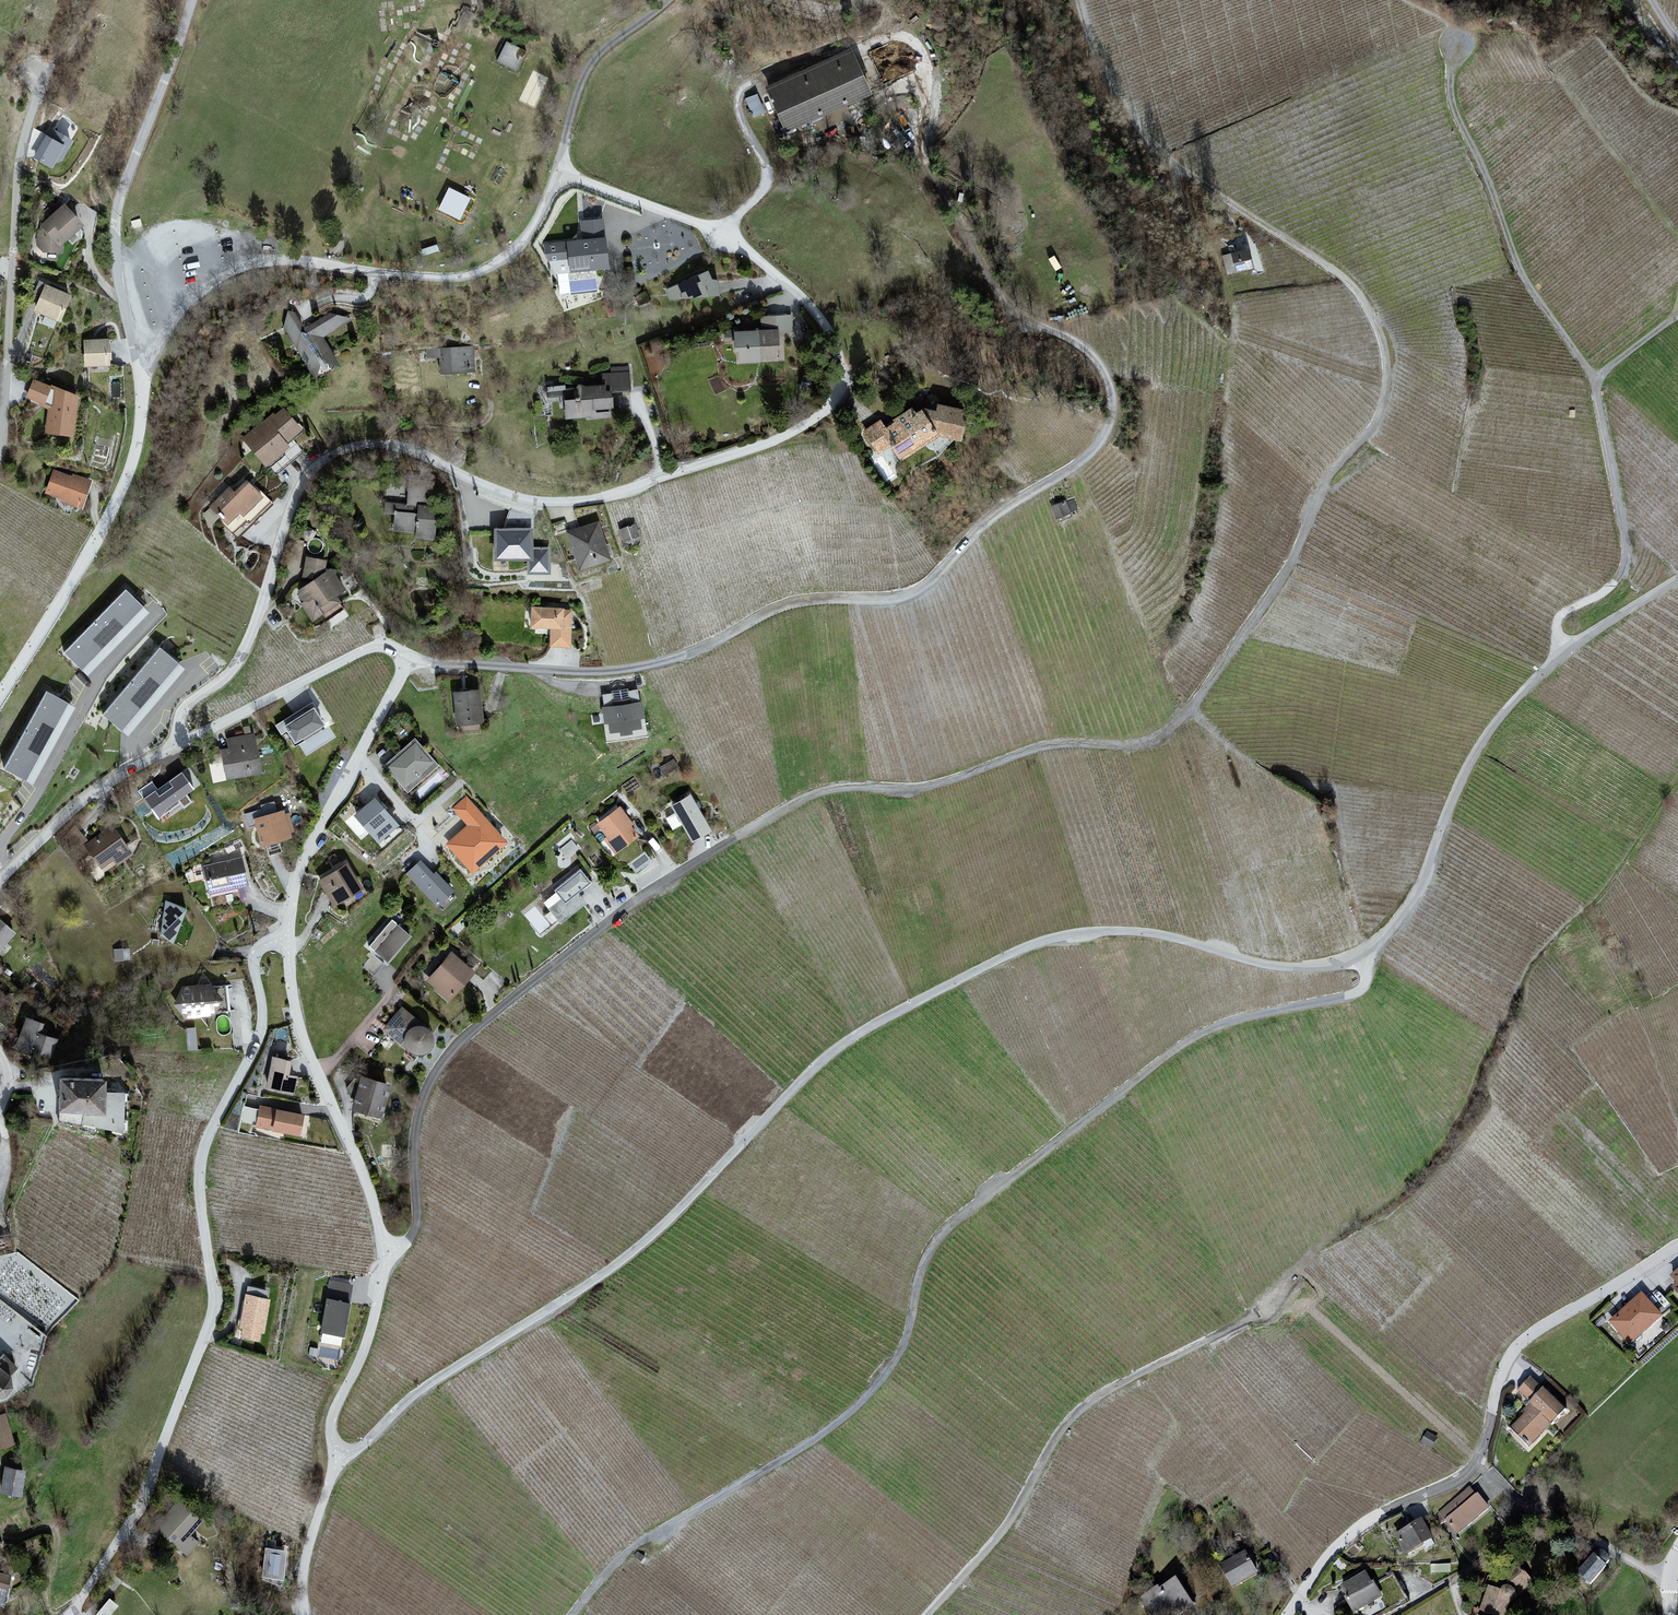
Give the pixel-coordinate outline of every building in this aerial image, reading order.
[(526,51),(508,41),(497,61),(516,70),(526,51)] [(850,52),(768,89),(786,129),(868,93),(850,52)] [(759,92),(747,96),(753,114),(764,111),(759,92)] [(50,126),(33,160),(56,172),(73,138),(50,126)] [(470,198),(448,188),(438,209),(460,220),(470,198)] [(38,231),(38,244),(44,251),(62,252),(62,243),(82,225),(65,206),(54,216),(48,209),(41,215),(41,231),(38,231)] [(582,240),(545,243),(548,274),(608,268),(603,218),(580,220),(582,240)] [(390,240),(389,252),(410,255),(411,243),(390,240)] [(437,245),(422,249),(424,256),(439,252),(437,245)] [(1253,268),(1248,251),(1233,255),(1237,272),(1253,268)] [(707,273),(667,291),(671,299),(718,295),(717,282),(710,281),(707,273)] [(70,296),(46,286),(36,310),(60,320),(70,296)] [(288,310),(283,327),(315,382),(341,367),(324,338),(355,320),(330,314),(306,328),(296,312),(288,310)] [(761,329),(724,331),(725,339),(736,338),(736,351),(740,350),(741,363),(784,361),(783,332),(792,331),(791,315),(761,317),(761,329)] [(108,341),(85,342),(86,365),(109,364),(108,341)] [(473,347),(427,350),(428,357),(441,356),(442,373),(474,371),(473,347)] [(564,389),(564,387),(549,388),(549,395),(565,394),(566,419),(589,417),(595,420),(612,418),(610,392),(631,391),(629,366),(610,367),(611,374),(603,374),(604,386),(585,387),(581,385),(578,385),(577,388),(564,389)] [(51,388),(34,381),(27,397),(40,403),(39,405),(49,409),(46,432),(73,436),(77,397),(52,386),(51,388)] [(281,406),(242,442),(269,471),(308,436),(281,406)] [(864,431),(879,454),(892,445),(900,458),(938,434),(958,439),(965,412),(939,406),(938,413),(924,410),(916,415),(912,409),(894,420),(896,423),(886,430),(881,421),(864,431)] [(73,478),(54,471),(46,493),(63,499),(63,501),(81,508),(91,482),(74,475),(73,478)] [(253,475),(215,505),(235,530),(273,500),(253,475)] [(440,497),(391,494),(389,537),(438,539),(440,497)] [(1074,499),(1053,507),(1057,517),(1078,510),(1074,499)] [(597,521),(568,531),(583,573),(612,562),(597,521)] [(634,524),(619,529),(624,544),(639,538),(634,524)] [(533,530),(495,530),(495,561),(527,561),(527,574),(550,574),(550,548),(533,548),(533,530)] [(330,566),(295,592),(314,618),(349,592),(330,566)] [(126,589),(65,649),(86,671),(147,611),(126,589)] [(572,611),(533,608),(531,626),(552,628),(551,645),(569,647),(572,611)] [(166,640),(103,713),(128,734),(190,662),(166,640)] [(47,687),(5,770),(35,785),(77,702),(47,687)] [(479,692),(455,694),(458,724),(482,722),(479,692)] [(649,699),(605,704),(609,733),(653,728),(649,699)] [(314,709),(285,727),(295,743),(324,725),(314,709)] [(230,750),(222,752),(227,779),(262,772),(254,734),(228,739),(230,750)] [(415,739),(385,766),(408,792),(438,765),(415,739)] [(151,782),(138,792),(156,816),(179,800),(184,808),(192,802),(186,794),(193,789),(181,774),(157,791),(151,782)] [(692,791),(671,804),(695,842),(716,829),(692,791)] [(469,826),(448,845),(472,871),(505,842),(466,798),(454,809),(469,826)] [(375,799),(355,816),(379,843),(399,825),(375,799)] [(9,806),(0,800),(0,819),(9,806)] [(618,809),(589,831),(611,860),(641,838),(618,809)] [(283,813),(256,821),(263,846),(290,838),(283,813)] [(117,822),(89,841),(107,868),(135,849),(117,822)] [(241,858),(203,867),(209,894),(247,885),(241,858)] [(424,858),(407,874),(438,907),(455,891),(424,858)] [(347,866),(321,881),(334,904),(361,889),(347,866)] [(562,899),(549,910),(561,924),(586,903),(578,893),(591,883),(580,870),(555,891),(562,899)] [(185,910),(166,902),(161,935),(173,943),(185,910)] [(16,937),(0,920),(0,952),(16,937)] [(392,922),(370,947),(388,962),(409,937),(392,922)] [(451,954),(428,981),(449,999),(473,973),(451,954)] [(227,972),(175,982),(182,1016),(233,1006),(227,972)] [(412,1054),(417,1056),(422,1056),(427,1054),(431,1051),(434,1047),(435,1042),(435,1037),(432,1032),(429,1029),(402,1007),(383,1029),(412,1054)] [(44,1025),(27,1019),(20,1039),(17,1038),(14,1048),(31,1054),(32,1051),(51,1058),(57,1040),(41,1035),(44,1025)] [(290,1063),(274,1060),(268,1088),(293,1093),(296,1078),(287,1076),(290,1063)] [(105,1081),(62,1079),(60,1123),(82,1127),(83,1124),(123,1133),(125,1094),(105,1094),(105,1081)] [(390,1087),(363,1079),(362,1081),(355,1079),(347,1089),(352,1098),(357,1099),(354,1109),(381,1117),(390,1087)] [(303,1116),(261,1108),(257,1126),(299,1135),(303,1116)] [(1668,1286),(1677,1297),(1677,1277),(1668,1286)] [(352,1285),(331,1282),(322,1333),(343,1336),(352,1285)] [(1642,1285),(1610,1313),(1635,1341),(1667,1313),(1642,1285)] [(269,1300),(246,1296),(240,1327),(244,1328),(242,1337),(258,1340),(260,1331),(263,1332),(269,1300)] [(5,1396),(11,1389),(9,1377),(17,1367),(4,1356),(0,1361),(0,1397),(5,1396)] [(1528,1401),(1507,1424),(1532,1448),(1571,1407),(1546,1383),(1543,1386),(1531,1375),(1516,1390),(1528,1401)] [(0,1417),(0,1447),(13,1444),(5,1415),(0,1417)] [(24,1472),(6,1470),(3,1492),(20,1495),(24,1472)] [(1472,1481),(1439,1514),(1459,1534),(1493,1501),(1472,1481)] [(174,1490),(152,1526),(185,1546),(206,1510),(174,1490)] [(1431,1520),(1398,1536),(1409,1560),(1442,1544),(1431,1520)] [(1259,1575),(1247,1551),(1220,1565),(1233,1588),(1259,1575)] [(1594,1554),(1578,1573),(1591,1584),(1607,1565),(1606,1564),(1609,1560),(1608,1555),(1604,1551),(1598,1551),(1595,1555),(1594,1554)] [(289,1558),(263,1556),(261,1581),(287,1583),(289,1558)] [(1534,1581),(1518,1561),(1489,1582),(1481,1613),(1487,1614),(1508,1614),(1513,1597),(1534,1581)] [(1367,1571),(1341,1586),(1348,1598),(1346,1599),(1354,1613),(1383,1596),(1375,1582),(1373,1583),(1367,1571)] [(3,1605),(10,1577),(0,1575),(0,1604),(3,1605)] [(1177,1580),(1162,1589),(1159,1584),(1135,1600),(1145,1614),(1177,1614),(1193,1605),(1177,1580)] [(95,1612),(98,1614),(109,1614),(119,1604),(110,1596),(95,1612)]
